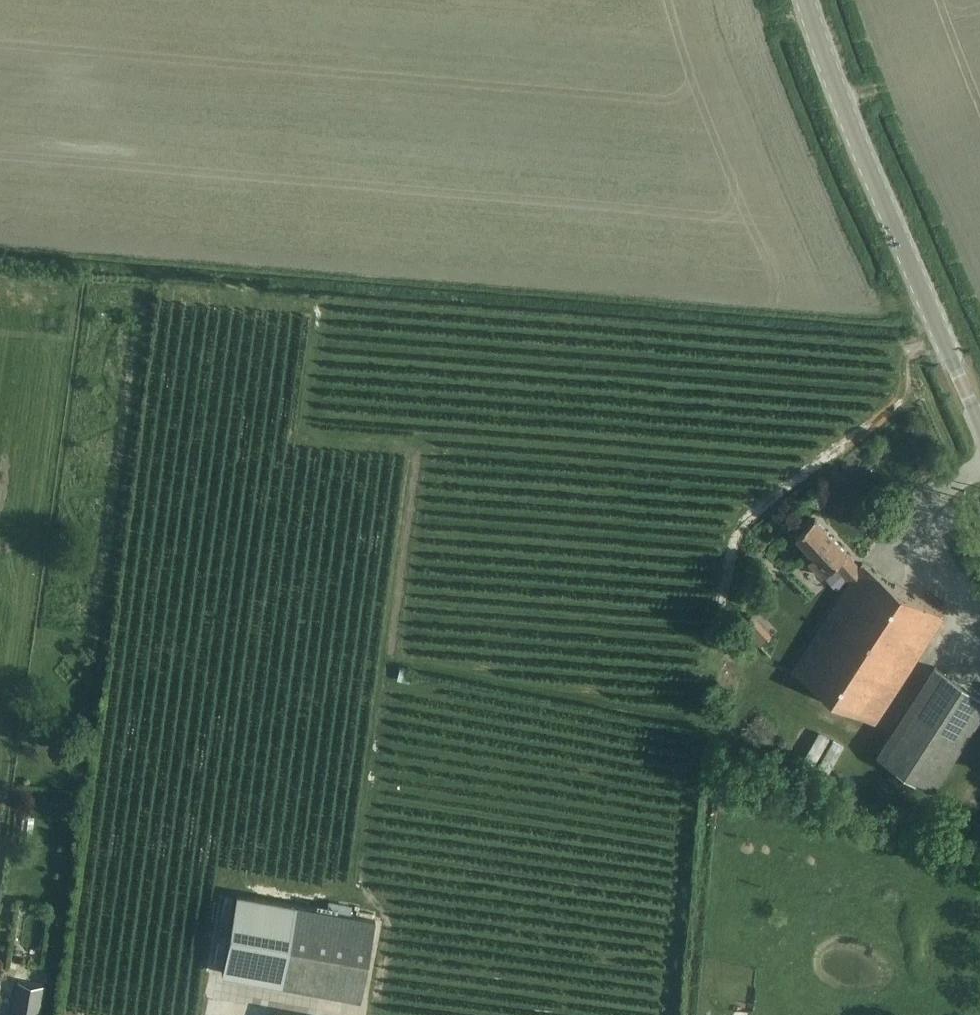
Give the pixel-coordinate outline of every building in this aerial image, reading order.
[(876,725),(946,617),(863,563),(861,568),(849,556),(850,555),(817,520),(798,537),(816,557),(811,562),(825,577),(837,566),(852,582),(794,672),(876,725)] [(754,613),(741,626),(749,634),(762,622),(754,613)] [(978,694),(936,667),(881,753),(936,788),(979,720),(979,695),(978,694)] [(834,746),(840,733),(830,729),(824,742),(834,746)] [(361,1000),(376,921),(238,894),(223,973),(361,1000)] [(45,984),(17,981),(13,1014),(40,1014),(45,984)] [(269,1014),(360,1014),(361,1013),(272,1000),(269,1014)]
